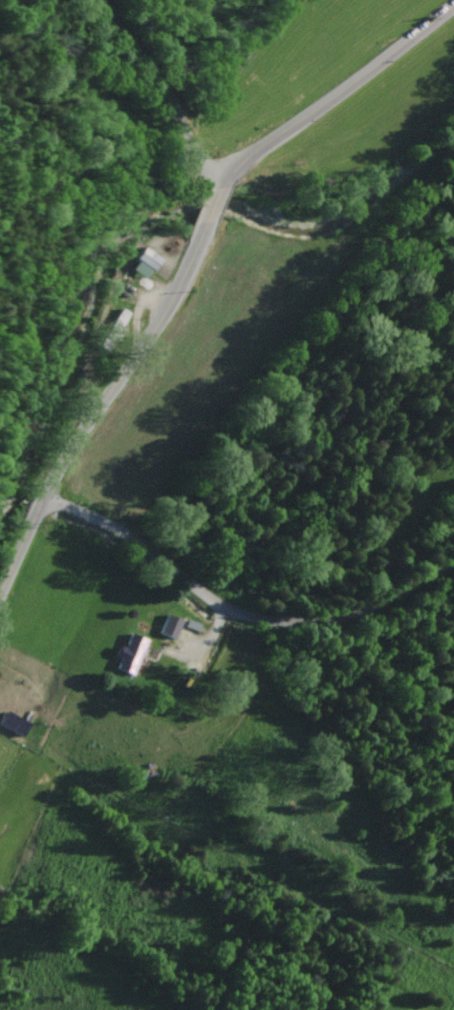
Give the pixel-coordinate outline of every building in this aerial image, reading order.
[(159,258),(142,250),(131,274),(148,281),(159,258)] [(174,641),(180,621),(163,616),(157,635),(174,641)] [(113,669),(132,677),(148,642),(130,633),(123,648),(119,647),(114,658),(118,659),(113,669)]
